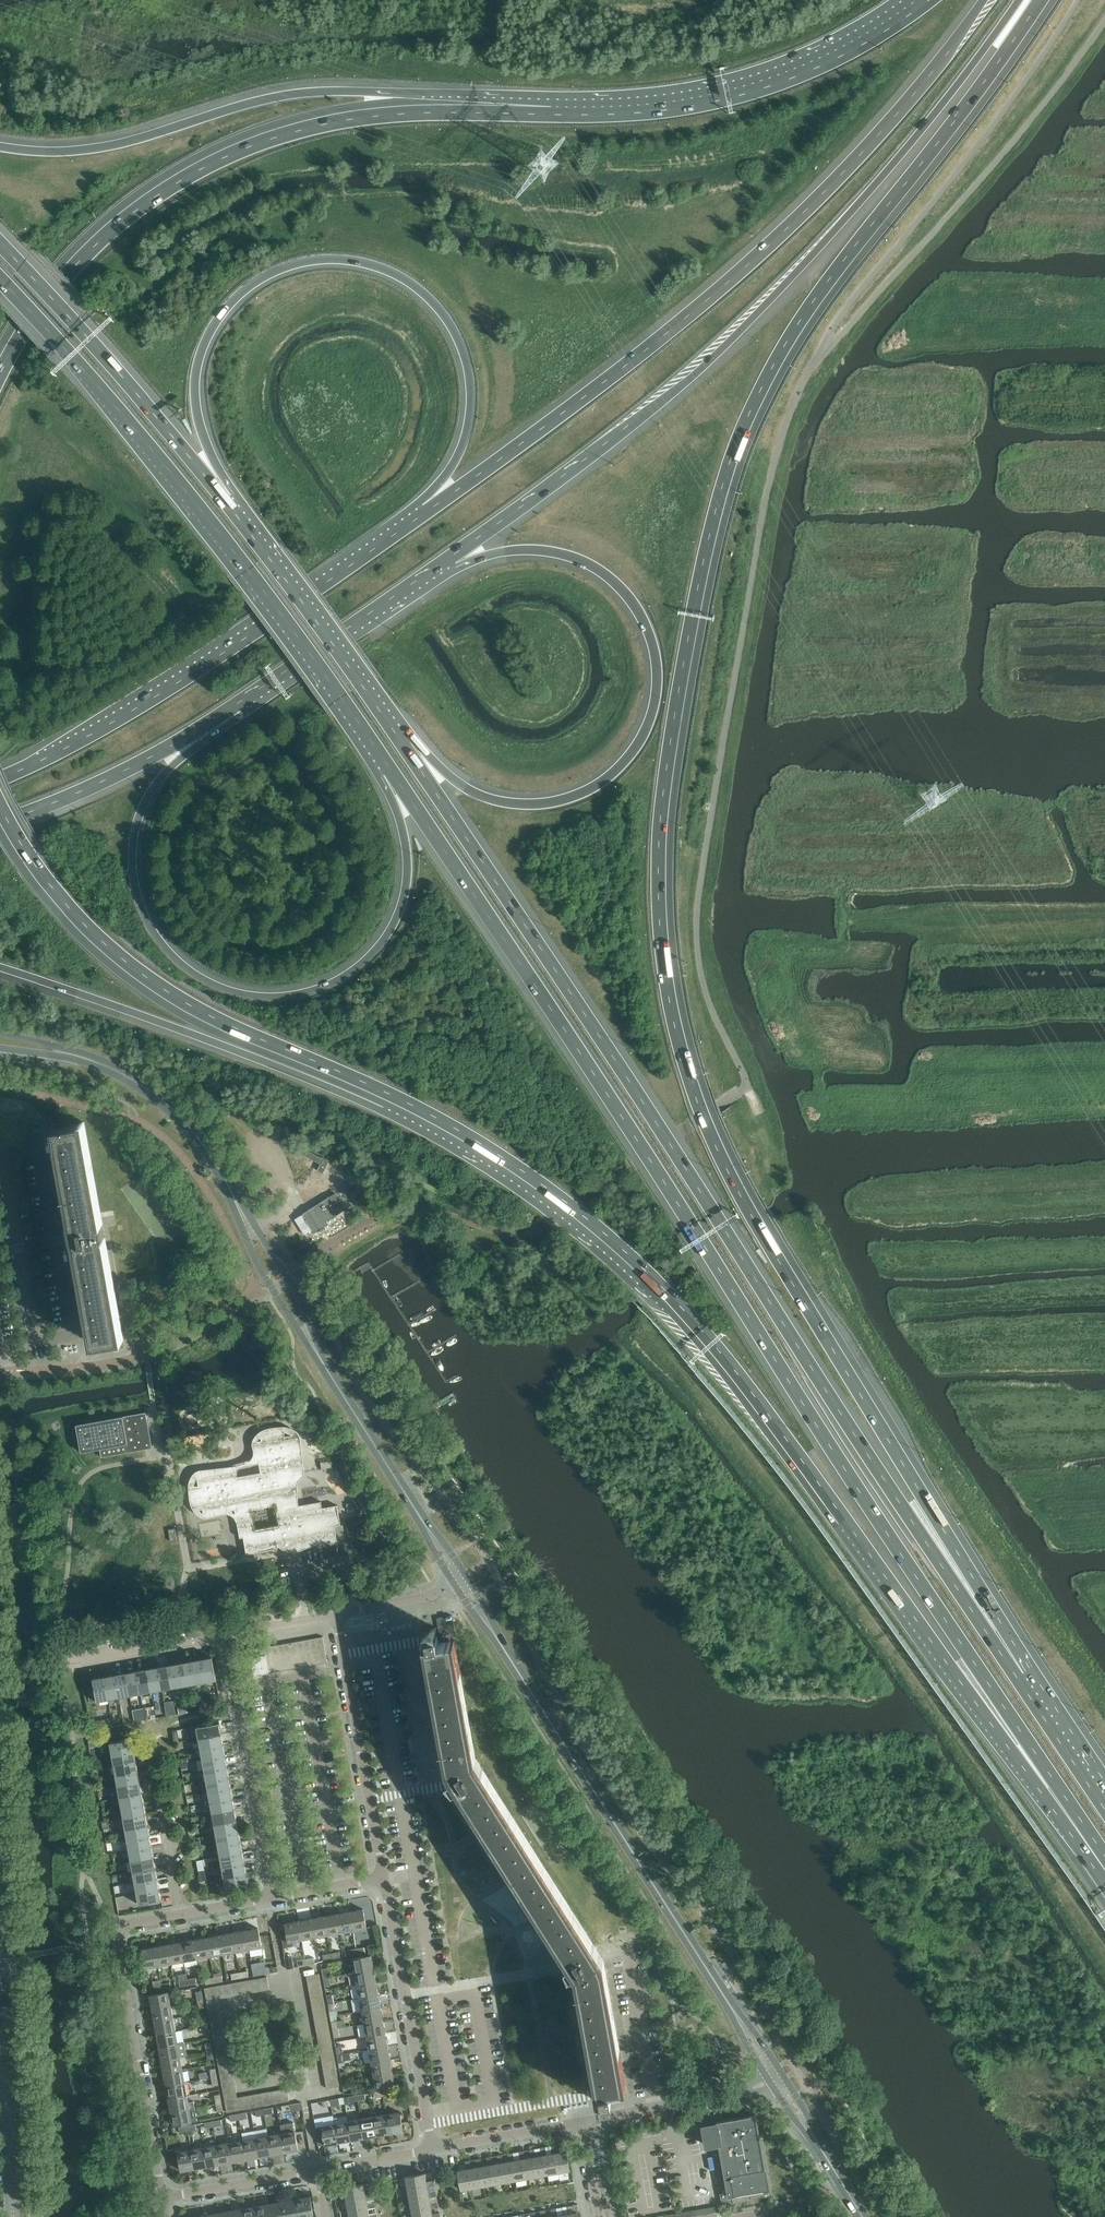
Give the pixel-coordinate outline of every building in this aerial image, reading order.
[(52,1118),(53,1125),(67,1123),(66,1116),(52,1118)] [(74,1242),(75,1245),(93,1343),(123,1338),(84,1122),(54,1128),(72,1229),(68,1229),(69,1236),(70,1243),(74,1242)] [(311,1151),(308,1157),(321,1163),(318,1170),(323,1173),(326,1166),(329,1160),(323,1157),(311,1151)] [(330,1196),(321,1202),(302,1214),(313,1231),(315,1231),(317,1230),(318,1231),(322,1228),(325,1226),(325,1225),(327,1224),(328,1221),(327,1221),(329,1220),(328,1220),(340,1213),(330,1196)] [(221,1394),(211,1396),(212,1403),(222,1401),(221,1394)] [(100,1448),(102,1457),(146,1449),(144,1440),(151,1439),(146,1412),(123,1416),(76,1424),(81,1452),(100,1448)] [(261,1472),(237,1476),(236,1467),(197,1474),(199,1485),(193,1486),(197,1509),(203,1508),(204,1515),(235,1509),(240,1537),(244,1537),(247,1554),(278,1548),(277,1541),(297,1537),(299,1547),(337,1540),(335,1525),(341,1524),(337,1505),(322,1507),(321,1501),(299,1505),(294,1474),(303,1472),(296,1434),(285,1436),(284,1430),(261,1434),(262,1440),(256,1441),(261,1472)] [(331,1460),(321,1462),(322,1469),(332,1467),(331,1460)] [(50,1526),(42,1525),(40,1537),(47,1538),(50,1526)] [(437,1618),(441,1638),(456,1636),(452,1615),(437,1618)] [(573,1969),(574,1970),(597,2098),(600,2097),(601,2104),(613,2102),(610,2086),(623,2084),(626,2083),(604,1959),(476,1757),(454,1639),(452,1640),(451,1640),(439,1642),(436,1627),(424,1629),(426,1635),(423,1636),(426,1656),(446,1769),(451,1775),(448,1777),(454,1786),(459,1793),(461,1791),(568,1960),(565,1962),(571,1971),(573,1969)] [(323,1636),(316,1637),(318,1650),(325,1649),(323,1637),(323,1636)] [(316,1637),(310,1638),(312,1651),(318,1650),(316,1637)] [(310,1638),(303,1640),(306,1653),(312,1651),(310,1638)] [(303,1640),(297,1641),(299,1654),(306,1653),(303,1640)] [(297,1641),(290,1642),(293,1655),(299,1654),(297,1641)] [(290,1642),(284,1643),(286,1656),(293,1655),(290,1642)] [(284,1643),(277,1644),(280,1657),(286,1656),(284,1643)] [(277,1644),(271,1645),(273,1658),(280,1657),(277,1644)] [(271,1645),(265,1647),(267,1659),(273,1658),(271,1645)] [(267,1659),(265,1647),(264,1646),(256,1648),(257,1654),(248,1656),(252,1676),(269,1673),(269,1672),(267,1659)] [(256,1648),(247,1649),(248,1656),(257,1654),(256,1648)] [(327,1661),(325,1649),(318,1650),(321,1663),(328,1662),(328,1661),(327,1661)] [(318,1650),(312,1651),(314,1664),(321,1663),(318,1650)] [(312,1651),(306,1653),(308,1665),(314,1664),(312,1651)] [(306,1653),(299,1654),(301,1667),(308,1665),(306,1653)] [(299,1654),(293,1655),(295,1668),(301,1667),(299,1654)] [(293,1655),(286,1656),(289,1669),(295,1668),(293,1655)] [(212,1656),(201,1658),(205,1681),(216,1679),(212,1656)] [(286,1656),(280,1657),(282,1670),(289,1669),(286,1656)] [(280,1657),(273,1658),(276,1671),(282,1670),(280,1657)] [(201,1658),(190,1660),(195,1683),(205,1681),(201,1658)] [(273,1658),(267,1659),(269,1672),(276,1671),(273,1658)] [(190,1660),(180,1662),(184,1685),(195,1683),(190,1660)] [(180,1662),(169,1664),(173,1687),(184,1685),(180,1662)] [(169,1664),(158,1666),(162,1689),(173,1687),(169,1664)] [(158,1666),(147,1668),(151,1691),(162,1689),(158,1666)] [(147,1668),(136,1670),(140,1693),(151,1691),(147,1668)] [(136,1670),(125,1672),(130,1695),(140,1693),(136,1670)] [(125,1672),(115,1674),(119,1697),(130,1695),(125,1672)] [(115,1674),(104,1676),(108,1699),(119,1697),(115,1674)] [(87,1686),(90,1702),(108,1699),(104,1676),(93,1678),(94,1685),(87,1686)] [(175,1699),(166,1700),(169,1714),(177,1713),(175,1699)] [(136,1719),(158,1716),(157,1705),(135,1708),(136,1719)] [(197,1726),(199,1737),(222,1733),(220,1722),(197,1726)] [(199,1737),(201,1748),(224,1744),(222,1733),(199,1737)] [(110,1742),(112,1753),(135,1749),(133,1738),(110,1742)] [(201,1748),(203,1759),(225,1754),(224,1744),(201,1748)] [(112,1753),(114,1763),(137,1759),(135,1749),(112,1753)] [(203,1759),(205,1769),(227,1765),(225,1754),(203,1759)] [(114,1763),(116,1774),(139,1770),(137,1759),(114,1763)] [(205,1769),(207,1780),(229,1776),(227,1765),(205,1769)] [(116,1774),(118,1785),(141,1781),(139,1770),(116,1774)] [(207,1780),(209,1791),(231,1787),(229,1776),(207,1780)] [(118,1785),(120,1796),(142,1792),(141,1781),(118,1785)] [(209,1791),(210,1802),(233,1798),(231,1787),(209,1791)] [(120,1796),(122,1807),(144,1803),(142,1792),(120,1796)] [(210,1802),(212,1813),(235,1808),(233,1798),(210,1802)] [(122,1807),(123,1818),(146,1813),(144,1803),(122,1807)] [(212,1813),(214,1823),(237,1819),(235,1808),(212,1813)] [(123,1818),(125,1828),(148,1824),(146,1813),(123,1818)] [(214,1823),(216,1834),(239,1830),(237,1819),(214,1823)] [(125,1828),(127,1839),(150,1835),(148,1824),(125,1828)] [(216,1834),(218,1845),(241,1841),(239,1830),(216,1834)] [(127,1839),(129,1850),(152,1846),(150,1835),(127,1839)] [(218,1845),(220,1856),(243,1852),(241,1841),(218,1845)] [(129,1850),(131,1861),(154,1857),(152,1846),(129,1850)] [(220,1856),(222,1867),(245,1862),(243,1852),(220,1856)] [(131,1861),(133,1872),(156,1867),(154,1857),(131,1861)] [(222,1867),(224,1877),(247,1873),(245,1862),(222,1867)] [(133,1872),(135,1882),(158,1878),(156,1867),(133,1872)] [(247,1873),(224,1877),(226,1888),(249,1884),(247,1873)] [(135,1882),(137,1893),(160,1889),(158,1878),(135,1882)] [(160,1889),(137,1893),(139,1904),(162,1900),(160,1889)] [(363,1909),(350,1911),(354,1930),(367,1927),(363,1909)] [(350,1911),(337,1913),(341,1932),(354,1930),(350,1911)] [(337,1913),(324,1916),(328,1934),(341,1932),(337,1913)] [(324,1916),(311,1918),(315,1937),(328,1934),(324,1916)] [(311,1918),(298,1920),(302,1939),(315,1937),(311,1918)] [(298,1920),(285,1923),(286,1928),(281,1929),(284,1947),(295,1945),(294,1941),(302,1939),(298,1920)] [(258,1928),(245,1930),(249,1949),(262,1946),(258,1928)] [(245,1930),(232,1932),(236,1951),(249,1949),(245,1930)] [(232,1932),(220,1935),(223,1953),(236,1951),(232,1932)] [(220,1935),(207,1937),(210,1956),(223,1953),(220,1935)] [(207,1937),(194,1939),(197,1958),(210,1956),(207,1937)] [(194,1939),(181,1942),(184,1960),(197,1958),(194,1939)] [(181,1942),(168,1944),(171,1963),(184,1960),(181,1942)] [(168,1944),(155,1946),(158,1965),(171,1963),(168,1944)] [(158,1965),(155,1946),(142,1949),(145,1967),(158,1965)] [(353,1958),(355,1971),(355,1972),(374,1968),(372,1955),(353,1958)] [(350,1972),(352,1985),(376,1981),(374,1968),(355,1972),(355,1971),(350,1972)] [(306,1976),(307,1982),(320,1979),(319,1973),(306,1976)] [(267,1976),(261,1977),(263,1990),(269,1989),(267,1976)] [(261,1977),(255,1979),(257,1991),(263,1990),(261,1977)] [(255,1979),(248,1980),(251,1993),(257,1991),(255,1979)] [(307,1982),(309,1988),(321,1986),(320,1979),(307,1982)] [(248,1980),(242,1981),(245,1994),(251,1993),(248,1980)] [(242,1981),(236,1982),(238,1995),(245,1994),(242,1981)] [(352,1985),(355,1998),(360,1997),(379,1994),(376,1981),(352,1985)] [(236,1982),(230,1983),(232,1996),(238,1995),(236,1982)] [(230,1983),(224,1984),(226,1997),(232,1996),(230,1983)] [(224,1984),(217,1985),(220,1998),(226,1997),(224,1984)] [(204,1988),(208,2007),(221,2004),(220,1998),(217,1985),(204,1988)] [(309,1988),(310,1994),(323,1992),(321,1986),(309,1988)] [(150,1995),(152,2008),(171,2005),(169,1991),(150,1995)] [(310,1994),(311,2000),(324,1998),(323,1992),(310,1994)] [(379,1994),(360,1997),(362,2010),(381,2007),(379,1994)] [(311,2000),(312,2007),(325,2004),(324,1998),(311,2000)] [(208,2007),(209,2013),(222,2010),(221,2004),(208,2007)] [(312,2007),(313,2013),(326,2011),(325,2004),(312,2007)] [(152,2008),(155,2021),(173,2018),(171,2005),(152,2008)] [(362,2010),(364,2023),(383,2020),(381,2007),(362,2010)] [(209,2013),(210,2019),(223,2017),(222,2010),(209,2013)] [(313,2013),(314,2019),(327,2017),(326,2011),(313,2013)] [(210,2019),(211,2025),(224,2023),(223,2017),(210,2019)] [(314,2019),(315,2025),(328,2023),(327,2017),(314,2019)] [(155,2021),(157,2034),(176,2030),(173,2018),(155,2021)] [(364,2023),(367,2036),(386,2032),(383,2020),(364,2023)] [(211,2025),(212,2031),(225,2029),(224,2023),(211,2025)] [(315,2025),(317,2032),(329,2029),(328,2023),(315,2025)] [(212,2031),(213,2037),(226,2035),(225,2029),(212,2031)] [(317,2032),(318,2038),(330,2036),(329,2029),(317,2032)] [(157,2034),(159,2047),(178,2043),(176,2030),(157,2034)] [(367,2036),(369,2049),(388,2045),(386,2032),(367,2036)] [(213,2037),(215,2044),(227,2041),(226,2035),(213,2037)] [(318,2038),(319,2044),(332,2042),(330,2036),(318,2038)] [(215,2044),(216,2050),(228,2047),(227,2041),(215,2044)] [(162,2060),(180,2056),(187,2055),(185,2042),(178,2043),(159,2047),(162,2060)] [(319,2044),(320,2050),(333,2048),(332,2042),(319,2044)] [(369,2049),(371,2062),(390,2058),(388,2045),(369,2049)] [(216,2050),(217,2056),(230,2054),(228,2047),(216,2050)] [(320,2050),(321,2057),(334,2054),(333,2048),(320,2050)] [(217,2056),(218,2062),(231,2060),(230,2054),(217,2056)] [(321,2057),(322,2063),(335,2061),(334,2054),(321,2057)] [(162,2060),(164,2072),(183,2069),(180,2056),(162,2060)] [(371,2062),(374,2074),(392,2071),(390,2058),(371,2062)] [(218,2062),(219,2068),(232,2066),(231,2060),(218,2062)] [(322,2063),(323,2069),(336,2067),(335,2061),(322,2063)] [(219,2068),(220,2074),(233,2072),(232,2066),(219,2068)] [(323,2069),(324,2075),(337,2073),(336,2067),(323,2069)] [(164,2072),(166,2085),(185,2082),(183,2069),(164,2072)] [(392,2071),(374,2074),(376,2088),(395,2084),(392,2071)] [(220,2074),(221,2081),(234,2078),(233,2072),(220,2074)] [(324,2075),(326,2082),(338,2079),(337,2073),(324,2075)] [(221,2081),(222,2087),(235,2084),(234,2078),(221,2081)] [(338,2079),(326,2082),(327,2088),(340,2086),(338,2079)] [(166,2085),(169,2098),(187,2095),(185,2082),(166,2085)] [(222,2087),(223,2093),(236,2091),(235,2084),(222,2087)] [(287,2088),(281,2089),(283,2102),(289,2101),(287,2088)] [(281,2089),(275,2090),(277,2103),(283,2102),(281,2089)] [(275,2090),(268,2091),(271,2104),(277,2103),(275,2090)] [(236,2091),(223,2093),(227,2112),(240,2110),(237,2097),(236,2091)] [(268,2091),(262,2092),(265,2105),(271,2104),(268,2091)] [(262,2092),(256,2093),(258,2106),(265,2105),(262,2092)] [(256,2093),(250,2094),(252,2107),(258,2106),(256,2093)] [(250,2094),(244,2096),(246,2108),(252,2107),(250,2094)] [(171,2111),(190,2108),(195,2107),(194,2100),(188,2101),(187,2095),(169,2098),(171,2111)] [(244,2096),(237,2097),(240,2110),(246,2108),(244,2096)] [(190,2108),(171,2111),(173,2124),(192,2121),(190,2108)] [(400,2112),(387,2114),(390,2133),(403,2130),(400,2112)] [(387,2114),(374,2116),(377,2135),(390,2133),(387,2114)] [(755,2192),(756,2199),(770,2196),(769,2189),(769,2186),(768,2186),(755,2115),(715,2122),(716,2124),(703,2129),(706,2145),(719,2142),(729,2196),(734,2195),(747,2193),(748,2196),(754,2195),(753,2192),(755,2192)] [(374,2116),(361,2119),(364,2137),(377,2135),(374,2116)] [(361,2119),(348,2121),(351,2140),(364,2137),(361,2119)] [(348,2121),(335,2123),(339,2142),(351,2140),(348,2121)] [(339,2142),(335,2123),(322,2126),(325,2144),(339,2142)] [(295,2131),(281,2133),(285,2152),(298,2149),(295,2131)] [(281,2133),(269,2135),(272,2154),(285,2152),(281,2133)] [(269,2135),(256,2138),(259,2156),(272,2154),(269,2135)] [(256,2138),(243,2140),(246,2159),(259,2156),(256,2138)] [(243,2140),(230,2142),(234,2161),(246,2159),(243,2140)] [(230,2142),(217,2145),(221,2163),(234,2161),(230,2142)] [(563,2151),(557,2152),(556,2152),(559,2172),(568,2170),(569,2170),(570,2170),(566,2150),(568,2150),(567,2142),(562,2143),(563,2151)] [(552,2153),(547,2154),(545,2154),(548,2174),(559,2172),(556,2152),(557,2152),(556,2144),(551,2145),(552,2153)] [(217,2145),(204,2147),(208,2166),(221,2163),(217,2145)] [(541,2155),(536,2156),(534,2156),(537,2176),(548,2174),(545,2154),(547,2154),(545,2146),(540,2147),(541,2155)] [(204,2147),(192,2149),(195,2168),(208,2166),(204,2147)] [(531,2157),(525,2158),(523,2158),(527,2178),(537,2176),(534,2156),(536,2156),(534,2148),(529,2149),(531,2157)] [(195,2168),(192,2149),(178,2152),(182,2170),(195,2168)] [(520,2159),(514,2160),(512,2160),(516,2180),(527,2178),(523,2158),(525,2158),(524,2150),(519,2151),(520,2159)] [(509,2160),(504,2161),(501,2162),(505,2182),(516,2180),(512,2160),(514,2160),(513,2152),(508,2153),(509,2160)] [(498,2162),(493,2163),(490,2164),(494,2184),(505,2182),(501,2162),(504,2161),(502,2154),(497,2155),(498,2162)] [(488,2164),(482,2165),(480,2166),(483,2186),(494,2184),(490,2164),(493,2163),(492,2156),(486,2157),(488,2164)] [(477,2166),(471,2167),(469,2168),(472,2187),(483,2186),(480,2166),(482,2165),(481,2158),(476,2159),(477,2166)] [(469,2168),(471,2167),(470,2160),(465,2161),(466,2168),(459,2170),(459,2169),(458,2169),(461,2190),(463,2189),(472,2187),(469,2168)] [(406,2178),(407,2187),(427,2184),(428,2186),(435,2185),(434,2180),(427,2181),(425,2173),(405,2176),(405,2178),(406,2178)] [(344,2187),(346,2198),(366,2195),(366,2197),(374,2196),(373,2191),(365,2192),(364,2184),(344,2187)] [(407,2187),(409,2198),(429,2194),(429,2197),(437,2196),(436,2191),(429,2192),(428,2186),(427,2184),(407,2187)] [(409,2198),(411,2209),(431,2205),(431,2208),(439,2206),(438,2201),(431,2203),(429,2197),(429,2194),(409,2198)] [(297,2198),(300,2216),(314,2216),(310,2195),(297,2198)] [(346,2198),(348,2209),(368,2206),(368,2208),(376,2207),(375,2202),(367,2203),(366,2197),(366,2195),(346,2198)] [(283,2200),(286,2216),(300,2216),(297,2198),(283,2200)] [(270,2202),(273,2216),(286,2216),(283,2200),(270,2202)] [(257,2205),(259,2216),(273,2216),(270,2202),(257,2205)] [(568,2213),(566,2213),(567,2216),(578,2216),(577,2212),(579,2211),(578,2204),(572,2204),(574,2212),(568,2213)] [(243,2207),(245,2216),(259,2216),(257,2205),(243,2207)] [(413,2216),(429,2216),(433,2216),(441,2216),(440,2212),(432,2213),(431,2208),(431,2205),(411,2209),(413,2216)] [(558,2215),(556,2215),(556,2216),(567,2216),(566,2213),(568,2213),(567,2205),(562,2206),(563,2214),(558,2215)] [(349,2216),(366,2216),(370,2216),(378,2216),(377,2212),(369,2214),(368,2208),(368,2206),(348,2209),(349,2216)] [(667,2216),(684,2216),(717,2211),(716,2206),(666,2214),(667,2216)] [(230,2210),(231,2216),(245,2216),(243,2207),(230,2210)] [(547,2216),(546,2216),(556,2216),(556,2215),(558,2215),(556,2207),(551,2208),(552,2216),(547,2216)]
